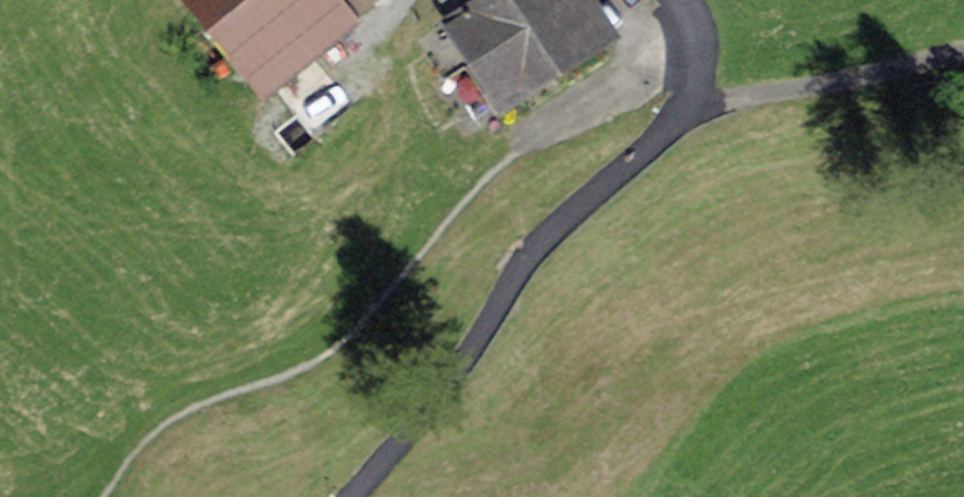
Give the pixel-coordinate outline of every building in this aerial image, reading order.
[(273,92),(384,0),(196,0),(273,92)] [(445,20),(500,113),(613,47),(586,0),(479,0),(445,20)]
